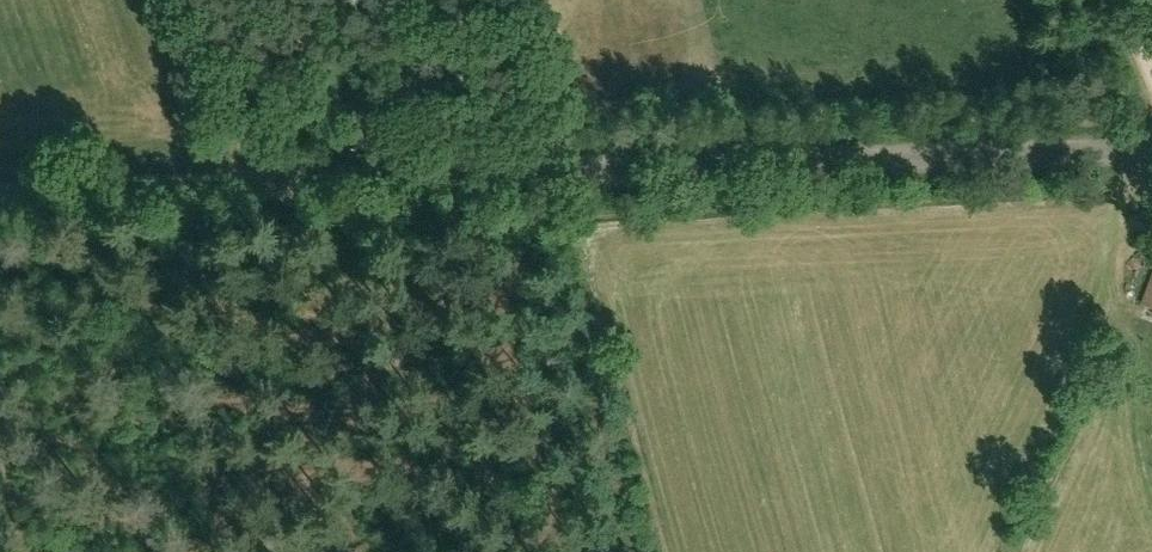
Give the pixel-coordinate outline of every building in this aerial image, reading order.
[(833,11),(832,0),(813,0),(814,12),(833,11)]
